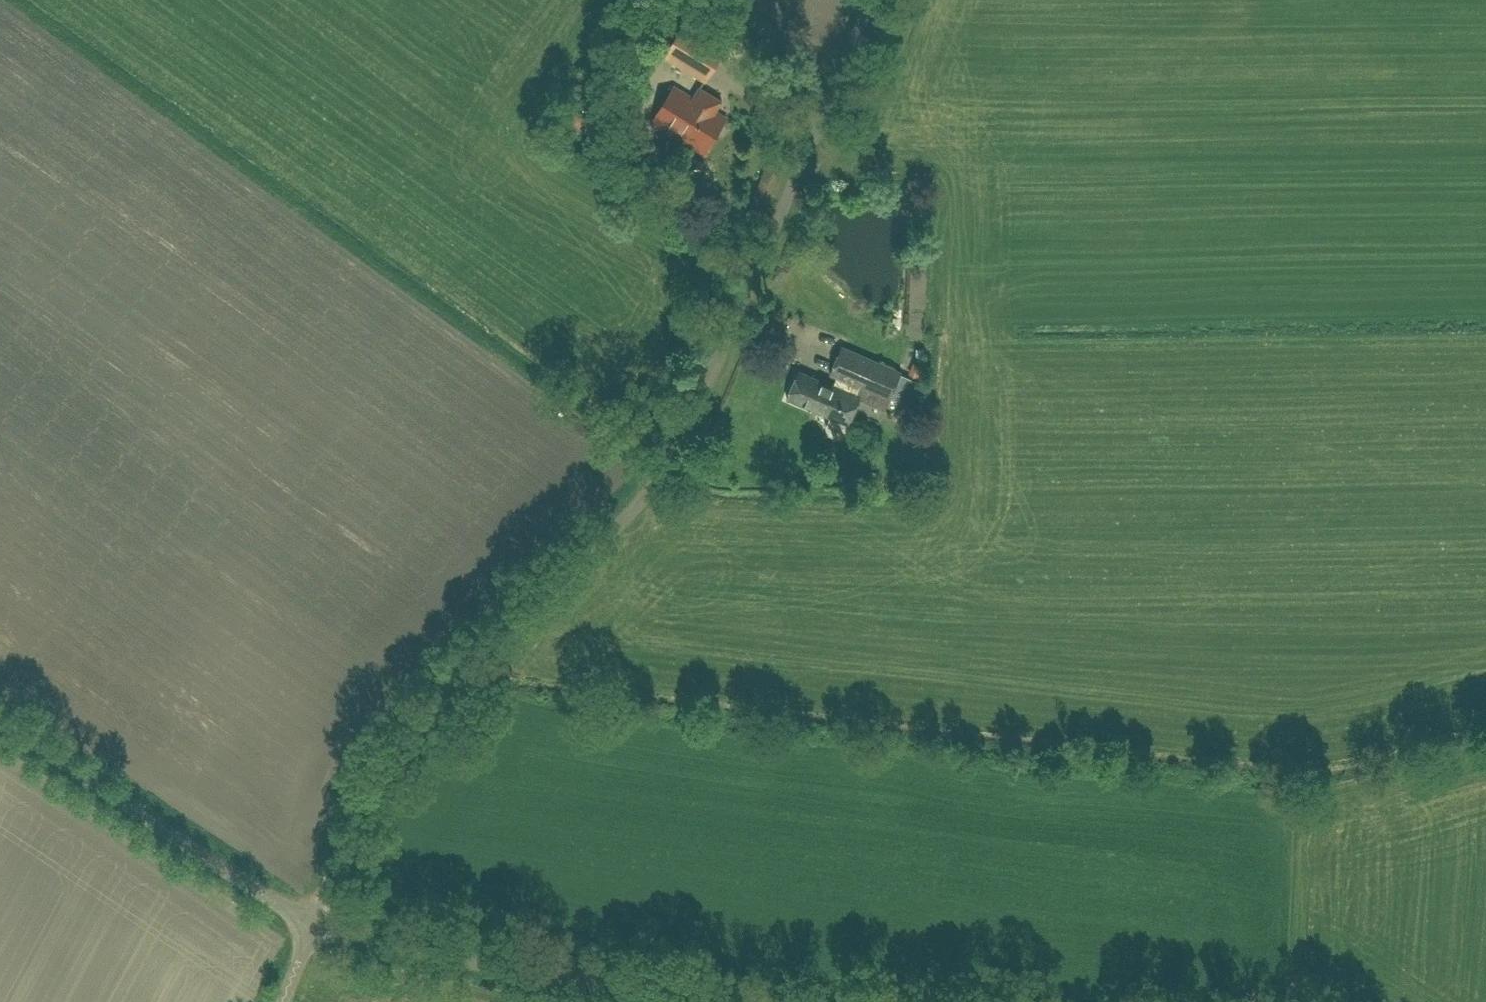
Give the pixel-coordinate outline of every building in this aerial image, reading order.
[(704,154),(727,117),(726,117),(716,110),(722,100),(701,87),(705,80),(706,80),(727,47),(687,21),(665,55),(704,80),(694,96),(675,84),(652,120),(703,153),(704,154)] [(832,375),(838,378),(859,387),(890,400),(903,373),(844,347),(832,375)] [(834,386),(800,371),(788,399),(831,418),(827,428),(829,435),(840,439),(847,436),(852,425),(848,423),(860,396),(856,395),(859,387),(838,378),(834,386)] [(902,373),(892,397),(911,406),(922,382),(902,373)]
